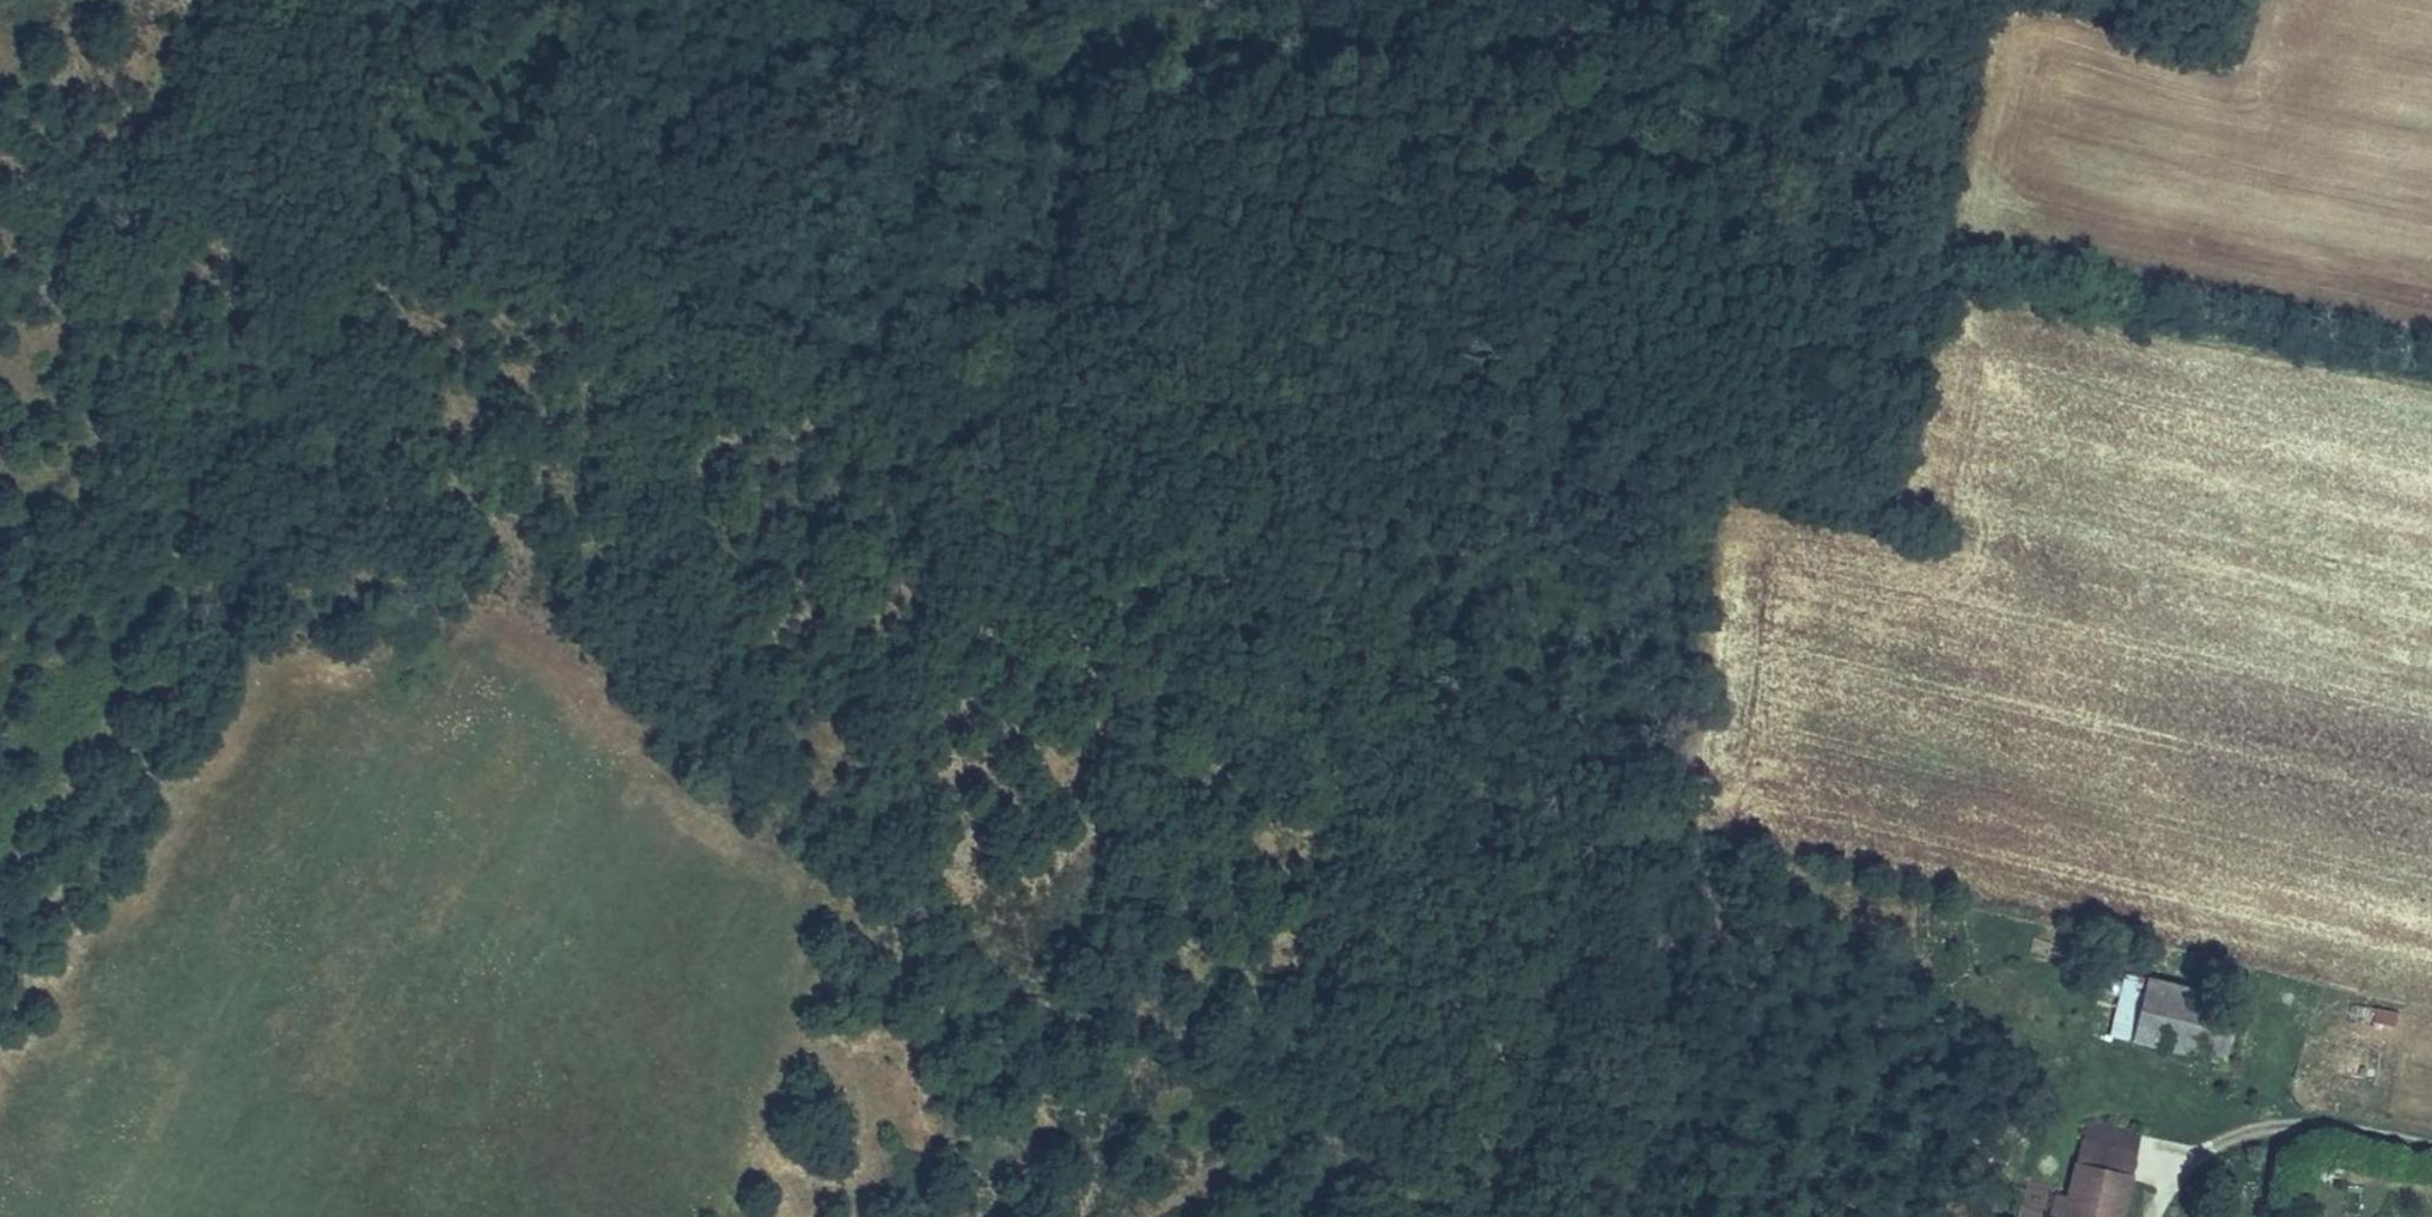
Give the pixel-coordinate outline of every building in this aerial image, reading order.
[(2226,1059),(2240,997),(2126,973),(2113,1034),(2226,1059)] [(2082,1160),(2129,1170),(2136,1134),(2091,1123),(2082,1160)] [(2067,1191),(2056,1189),(2050,1216),(2118,1216),(2129,1170),(2082,1160),(2074,1159),(2067,1191)]
